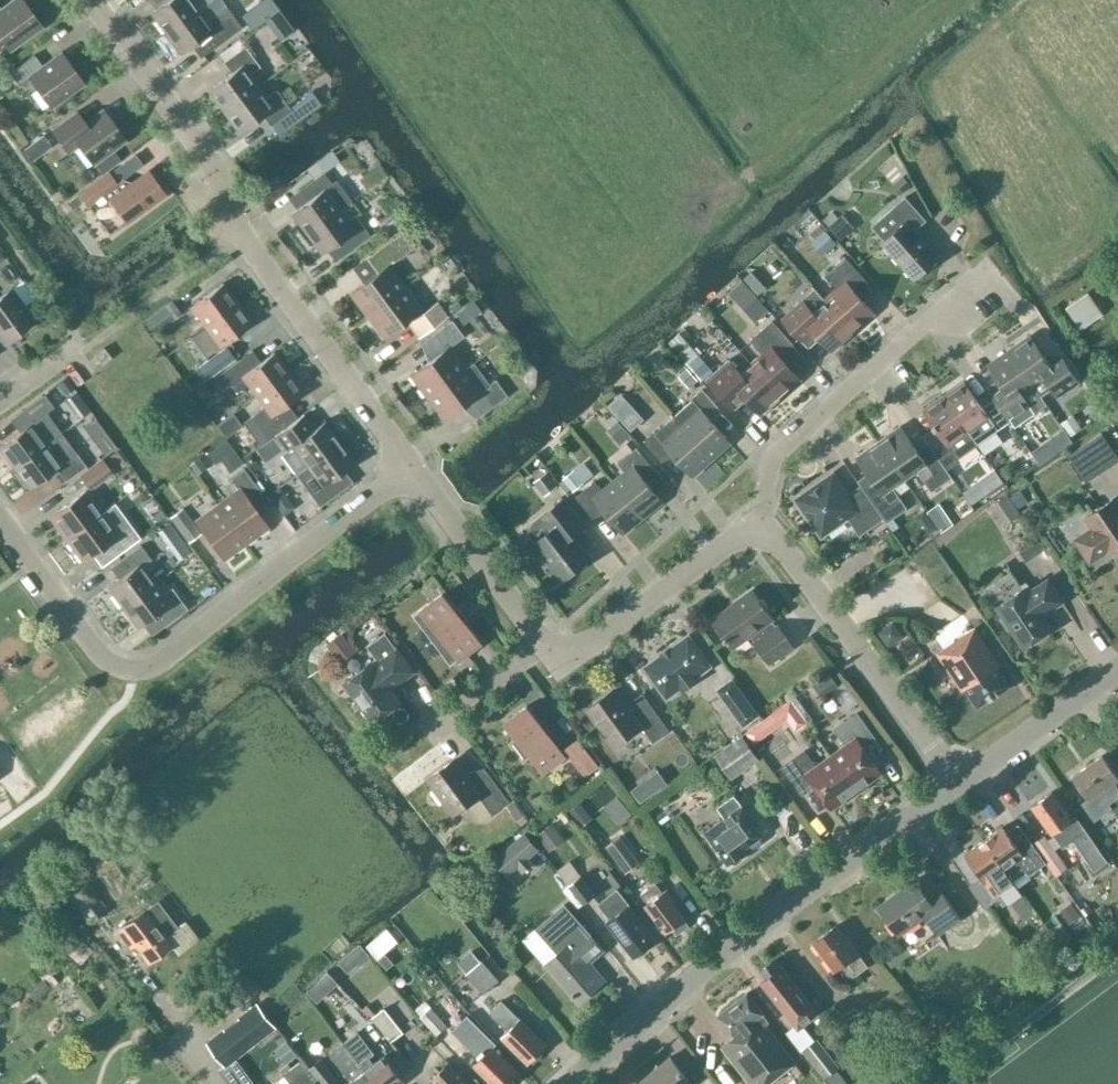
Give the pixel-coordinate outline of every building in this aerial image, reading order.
[(10,51),(42,28),(26,6),(21,10),(14,0),(12,0),(0,9),(0,38),(10,51)] [(161,5),(150,13),(165,33),(198,9),(210,0),(158,0),(161,5)] [(198,9),(165,33),(180,54),(191,46),(199,57),(240,26),(226,6),(206,20),(198,9)] [(207,91),(222,112),(257,86),(249,75),(259,67),(244,46),(223,62),(231,73),(207,91)] [(52,108),(84,84),(68,63),(63,67),(55,56),(42,66),(34,55),(10,73),(18,84),(28,76),(52,108)] [(257,86),(222,112),(238,133),(262,115),(270,126),(271,126),(291,111),(289,108),(276,90),(266,98),(257,86)] [(291,111),(271,126),(278,135),(320,105),(311,92),(289,108),(291,111)] [(51,130),(68,153),(79,145),(93,165),(125,141),(110,120),(105,123),(97,113),(83,123),(76,112),(51,130)] [(78,194),(88,206),(102,196),(106,202),(110,200),(127,223),(164,195),(147,171),(122,190),(118,184),(116,185),(107,173),(78,194)] [(323,173),(293,194),(302,205),(291,213),(306,234),(339,210),(350,201),(335,181),(331,184),(323,173)] [(905,173),(894,183),(902,192),(913,182),(905,173)] [(914,279),(938,257),(915,230),(926,221),(905,198),(892,209),(905,224),(882,243),(914,279)] [(347,221),(339,210),(306,234),(321,254),(332,246),(340,257),(369,236),(354,215),(347,221)] [(832,211),(823,220),(829,227),(838,218),(832,211)] [(829,227),(841,240),(854,228),(842,215),(838,218),(829,227)] [(350,293),(366,315),(404,288),(388,266),(413,247),(401,232),(366,258),(377,273),(350,293)] [(836,289),(824,300),(853,333),(875,314),(857,294),(869,283),(845,257),(824,275),(836,289)] [(737,283),(764,316),(780,303),(766,287),(776,279),(762,262),(737,283)] [(190,307),(205,327),(237,303),(222,283),(190,307)] [(10,331),(13,336),(35,320),(11,288),(0,297),(0,338),(10,331)] [(404,288),(366,315),(382,337),(420,309),(404,288)] [(1066,308),(1081,330),(1104,314),(1088,292),(1066,308)] [(832,352),(853,333),(824,300),(812,310),(803,300),(782,319),(803,342),(814,332),(832,352)] [(181,315),(171,301),(144,320),(153,334),(181,315)] [(448,316),(437,301),(407,323),(418,338),(448,316)] [(252,323),(237,303),(205,327),(214,339),(202,347),(208,355),(220,347),(252,323)] [(410,375),(426,397),(464,369),(448,348),(463,337),(451,321),(425,340),(436,356),(410,375)] [(762,353),(751,363),(780,397),(800,380),(779,356),(793,344),(772,321),(750,340),(762,353)] [(1030,336),(1009,350),(1041,397),(1053,389),(1058,397),(1079,383),(1058,353),(1047,361),(1030,336)] [(684,339),(673,349),(687,365),(699,355),(684,339)] [(234,359),(225,347),(195,368),(204,381),(234,359)] [(103,348),(94,355),(101,365),(111,357),(103,348)] [(1009,350),(988,365),(1005,389),(994,397),(1015,427),(1047,405),(1041,397),(1009,350)] [(247,384),(256,396),(288,373),(273,352),(260,362),(251,351),(215,378),(224,390),(231,385),(236,392),(247,384)] [(761,415),(780,397),(751,363),(740,373),(728,360),(706,379),(726,403),(740,391),(761,415)] [(464,369),(426,397),(442,419),(469,400),(480,415),(506,396),(495,380),(488,385),(472,363),(464,369)] [(303,393),(288,373),(256,396),(264,407),(243,423),(259,445),(287,425),(277,412),(303,393)] [(964,381),(944,396),(968,431),(980,423),(989,436),(1009,422),(993,399),(982,407),(964,381)] [(720,410),(702,389),(673,416),(711,459),(730,442),(710,420),(720,410)] [(45,445),(61,433),(46,412),(53,407),(44,393),(15,415),(25,428),(0,446),(0,449),(14,468),(45,445)] [(928,444),(947,470),(959,462),(948,446),(968,431),(944,396),(923,410),(940,436),(928,444)] [(640,426),(647,433),(663,418),(648,402),(624,425),(632,433),(640,426)] [(673,416),(643,441),(662,462),(672,453),(692,475),(711,459),(673,416)] [(292,446),(307,466),(339,442),(324,421),(313,429),(305,418),(279,438),(287,449),(292,446)] [(1026,425),(1013,432),(1023,450),(1036,443),(1026,425)] [(878,442),(904,478),(916,470),(931,492),(952,478),(930,446),(919,453),(900,426),(878,442)] [(1117,458),(1117,435),(1117,432),(1106,439),(1117,458)] [(45,445),(14,468),(29,489),(56,469),(65,482),(86,466),(61,433),(45,445)] [(354,462),(339,442),(307,466),(295,475),(319,507),(352,482),(344,470),(354,462)] [(864,491),(884,519),(887,523),(907,509),(892,487),(904,478),(878,442),(857,457),(875,484),(864,491)] [(1082,447),(1045,463),(1056,488),(1093,471),(1082,447)] [(614,483),(642,517),(662,501),(643,478),(654,469),(636,448),(617,463),(626,473),(614,483)] [(567,472),(575,485),(605,467),(597,454),(567,472)] [(113,473),(102,457),(78,474),(90,490),(113,473)] [(198,459),(190,465),(196,473),(204,467),(198,459)] [(217,505),(245,543),(267,527),(248,501),(260,492),(244,469),(230,478),(238,489),(217,505)] [(545,495),(559,484),(547,469),(534,480),(545,495)] [(1033,504),(1052,489),(1038,471),(1019,487),(1033,504)] [(883,519),(864,491),(851,500),(832,474),(795,499),(797,502),(794,503),(806,520),(809,519),(821,536),(847,518),(859,536),(883,519)] [(642,517),(614,483),(603,492),(595,481),(576,497),(593,518),(604,509),(623,533),(642,517)] [(1017,516),(1031,505),(1017,487),(1003,498),(1017,516)] [(294,508),(279,488),(269,495),(283,515),(294,508)] [(66,539),(101,513),(85,491),(50,517),(66,539)] [(563,499),(532,524),(528,535),(563,580),(589,559),(572,537),(585,527),(563,499)] [(1076,540),(1090,561),(1107,550),(1110,554),(1117,548),(1117,507),(1113,499),(1085,517),(1093,529),(1076,540)] [(955,500),(943,505),(950,521),(962,516),(955,500)] [(223,559),(245,543),(217,505),(195,521),(223,559)] [(201,533),(182,507),(169,517),(188,543),(201,533)] [(101,513),(66,539),(83,561),(107,543),(117,556),(140,538),(124,516),(111,526),(101,513)] [(611,526),(601,532),(609,547),(619,541),(611,526)] [(122,607),(155,583),(147,572),(155,566),(140,546),(110,568),(118,579),(107,587),(122,607)] [(1042,615),(1063,601),(1048,579),(1027,593),(1024,589),(997,606),(1024,647),(1051,629),(1042,615)] [(155,583),(122,607),(137,628),(148,620),(157,631),(187,609),(171,588),(163,594),(155,583)] [(769,663),(793,646),(778,626),(777,627),(771,620),(772,618),(752,590),(736,602),(737,604),(713,620),(732,647),(750,635),(755,643),(769,663)] [(451,666),(460,659),(480,644),(480,645),(482,644),(468,626),(470,624),(459,610),(457,611),(444,593),(443,594),(414,616),(428,634),(432,631),(441,644),(437,647),(451,666)] [(999,664),(975,628),(937,653),(961,690),(965,688),(977,706),(1009,685),(996,667),(999,664)] [(356,652),(341,632),(326,644),(341,664),(356,652)] [(645,668),(666,698),(709,666),(688,637),(645,668)] [(371,663),(345,683),(373,722),(400,702),(390,688),(397,683),(398,684),(414,672),(397,648),(373,666),(371,663)] [(829,674),(813,685),(822,697),(838,686),(829,674)] [(760,716),(732,677),(714,690),(742,729),(760,716)] [(587,710),(613,746),(641,726),(653,743),(669,731),(642,694),(627,705),(615,690),(587,710)] [(791,700),(746,733),(753,742),(788,717),(796,729),(806,722),(791,700)] [(541,723),(527,705),(506,721),(519,739),(515,743),(525,757),(530,753),(543,771),(563,756),(565,756),(551,738),(553,736),(543,722),(541,723)] [(831,756),(858,793),(862,790),(861,788),(881,773),(864,749),(876,740),(857,713),(834,729),(846,745),(831,756)] [(760,760),(743,735),(714,755),(731,780),(760,760)] [(599,766),(578,738),(563,749),(585,777),(599,766)] [(406,770),(414,780),(438,761),(429,750),(406,770)] [(858,793),(831,756),(815,767),(804,751),(782,767),(801,793),(813,784),(831,810),(851,795),(853,797),(858,793)] [(1117,778),(1117,777),(1102,755),(1073,776),(1088,797),(1081,802),(1093,820),(1111,807),(1108,803),(1117,797),(1117,787),(1114,781),(1117,778)] [(473,784),(455,759),(428,779),(454,814),(478,796),(492,814),(509,801),(488,773),(473,784)] [(641,783),(632,790),(641,801),(649,795),(641,783)] [(613,799),(627,817),(641,807),(628,789),(613,799)] [(1080,832),(1051,791),(1031,806),(1051,834),(1064,825),(1073,838),(1080,832)] [(735,863),(741,859),(741,853),(744,851),(743,850),(762,836),(752,822),(754,821),(742,805),(738,799),(737,799),(734,795),(717,807),(725,818),(704,832),(727,863),(729,861),(735,863)] [(680,797),(667,798),(668,814),(681,813),(680,797)] [(1108,803),(1111,807),(1117,818),(1117,797),(1108,803)] [(579,804),(570,812),(581,825),(590,818),(579,804)] [(1021,851),(1003,826),(983,840),(1012,881),(1015,885),(1045,862),(1032,843),(1021,851)] [(1107,859),(1085,829),(1080,832),(1073,838),(1094,868),(1107,859)] [(540,850),(525,832),(492,861),(507,878),(518,869),(522,874),(534,863),(530,858),(540,850)] [(641,862),(620,835),(605,847),(625,874),(641,862)] [(1059,857),(1043,835),(1033,843),(1046,862),(1056,875),(1067,868),(1059,857)] [(110,846),(119,857),(130,849),(121,838),(110,846)] [(1012,881),(983,840),(964,854),(981,877),(969,886),(985,907),(1001,896),(1001,889),(1012,881)] [(596,895),(581,874),(568,884),(583,905),(596,895)] [(961,918),(940,889),(928,898),(915,880),(878,906),(899,935),(924,917),(937,935),(961,918)] [(107,909),(88,883),(69,897),(88,923),(107,909)] [(673,902),(674,901),(666,890),(662,894),(655,884),(642,894),(649,903),(646,906),(666,932),(685,918),(673,902)] [(652,943),(642,929),(644,927),(628,906),(627,907),(618,894),(604,905),(613,917),(607,922),(617,935),(619,934),(635,956),(652,943)] [(117,931),(130,947),(134,944),(147,962),(170,944),(165,937),(176,928),(156,901),(117,931)] [(604,951),(564,905),(538,928),(559,953),(546,964),(579,1002),(604,980),(589,963),(604,951)] [(856,974),(867,966),(858,953),(849,941),(848,942),(836,926),(813,943),(834,971),(847,961),(856,974)] [(65,951),(79,964),(92,950),(78,937),(65,951)] [(385,953),(378,960),(387,969),(393,963),(385,953)] [(798,1029),(817,1014),(774,960),(760,971),(766,979),(761,983),(798,1029)] [(483,994),(497,982),(480,962),(466,974),(483,994)] [(317,984),(308,992),(317,1002),(326,994),(317,984)] [(721,1047),(752,1083),(764,1083),(774,1076),(778,1080),(788,1071),(783,1066),(792,1058),(766,1025),(769,1022),(747,993),(718,1015),(735,1036),(721,1047)] [(528,1063),(546,1045),(501,1001),(489,1013),(507,1031),(502,1036),(528,1063)] [(274,1027),(257,1006),(208,1044),(225,1065),(274,1027)] [(447,1026),(431,1007),(420,1016),(436,1035),(447,1026)] [(403,1032),(384,1008),(370,1018),(390,1043),(403,1032)] [(518,1073),(491,1047),(495,1042),(467,1014),(452,1029),(481,1057),(473,1065),(493,1083),(508,1083),(518,1073)] [(879,1033),(864,1016),(845,1033),(860,1050),(879,1033)] [(343,1043),(374,1083),(401,1083),(404,1081),(384,1056),(373,1064),(368,1057),(373,1053),(357,1033),(343,1043)] [(817,1039),(801,1051),(824,1079),(825,1078),(830,1083),(837,1083),(844,1078),(837,1069),(840,1067),(817,1039)] [(286,1043),(277,1051),(286,1062),(295,1055),(286,1043)] [(343,1043),(330,1053),(351,1081),(348,1083),(374,1083),(343,1043)] [(670,1057),(642,1080),(645,1083),(692,1083),(670,1057)] [(322,1058),(310,1067),(309,1068),(317,1080),(321,1083),(342,1083),(322,1058)] [(302,1060),(283,1075),(290,1083),(317,1083),(315,1081),(317,1080),(309,1068),(302,1060)] [(463,1076),(463,1077),(449,1063),(428,1083),(471,1083),(463,1076)]
